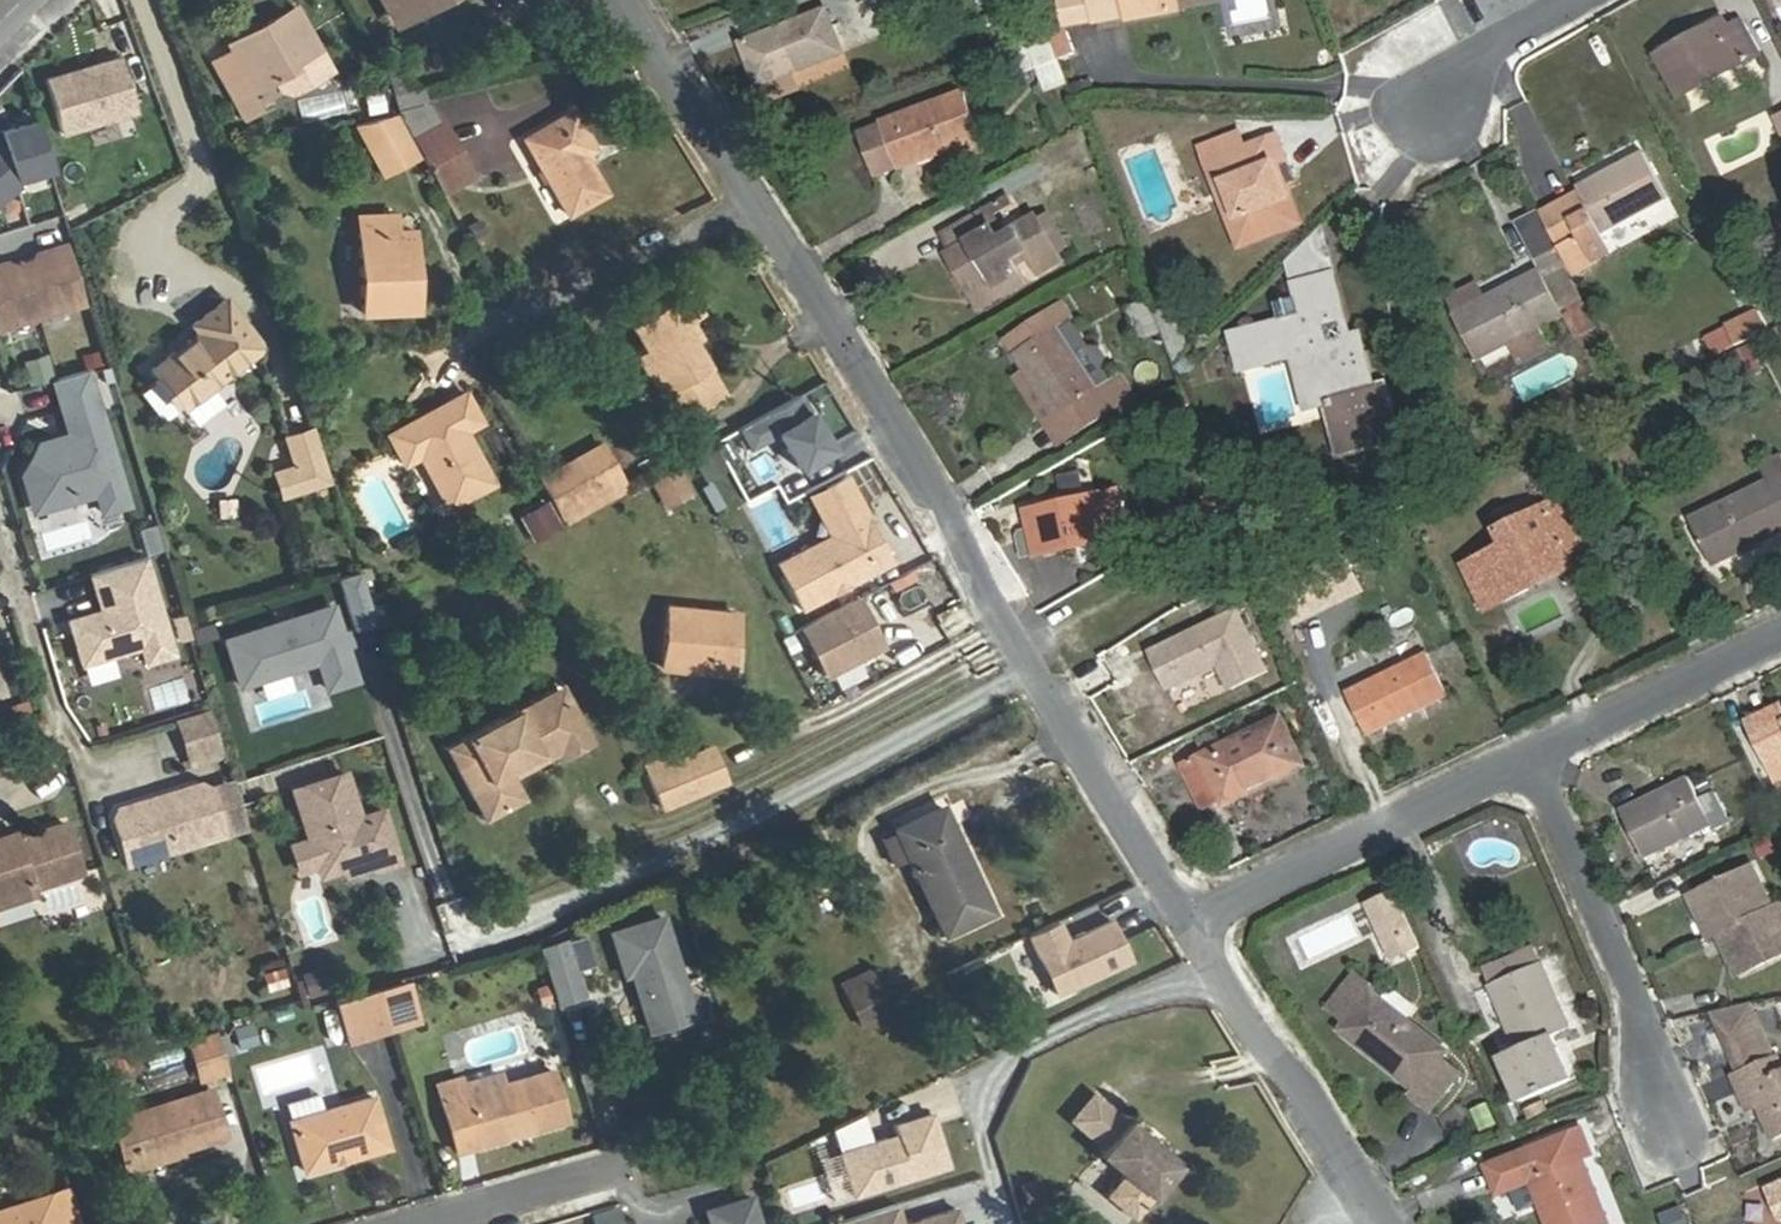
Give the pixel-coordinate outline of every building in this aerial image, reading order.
[(420,10),(415,0),(380,0),(393,24),(420,10)] [(420,10),(438,0),(415,0),(420,10)] [(1127,16),(1129,19),(1181,9),(1179,0),(1092,0),(1096,21),(1127,16)] [(1235,26),(1273,21),(1269,0),(1231,0),(1235,26)] [(230,51),(211,62),(232,99),(245,92),(272,78),(277,89),(286,90),(327,69),(293,5),(260,24),(265,32),(230,51)] [(743,42),(759,86),(794,72),(844,53),(827,9),(743,42)] [(1659,55),(1682,96),(1761,54),(1743,21),(1730,27),(1726,20),(1659,55)] [(265,32),(260,24),(226,44),(230,51),(265,32)] [(1054,30),(1058,55),(1072,53),(1069,28),(1054,30)] [(1035,94),(1065,86),(1052,37),(1022,44),(1035,94)] [(119,59),(44,81),(60,135),(135,113),(119,59)] [(794,72),(759,86),(766,103),(801,90),(794,72)] [(304,124),(344,107),(334,85),(295,102),(304,124)] [(245,92),(232,99),(242,118),(256,111),(245,92)] [(886,124),(902,166),(980,137),(964,92),(885,121),(886,124)] [(1780,134),(1780,111),(1772,115),(1780,134)] [(592,149),(572,112),(523,139),(565,215),(603,193),(581,156),(592,149)] [(411,140),(397,115),(355,127),(381,177),(421,157),(411,140)] [(0,130),(0,173),(6,180),(48,168),(34,120),(0,130)] [(426,167),(458,151),(442,124),(411,140),(421,157),(426,167)] [(877,176),(902,166),(886,124),(861,134),(877,176)] [(1244,129),(1207,144),(1214,162),(1211,163),(1219,183),(1227,180),(1242,217),(1234,220),(1243,244),(1301,220),(1284,180),(1278,163),(1289,159),(1279,135),(1251,147),(1244,129)] [(472,177),(458,151),(426,167),(440,193),(472,177)] [(1579,192),(1541,213),(1560,250),(1583,238),(1596,262),(1615,252),(1604,233),(1671,198),(1646,151),(1578,188),(1579,192)] [(1296,176),(1289,159),(1278,163),(1284,180),(1296,176)] [(9,183),(6,180),(0,173),(0,190),(9,183)] [(1227,180),(1219,183),(1234,220),(1242,217),(1227,180)] [(948,254),(968,290),(992,276),(999,289),(1022,276),(1015,263),(1031,254),(1043,274),(1064,262),(1036,215),(1019,225),(1021,229),(1001,241),(989,218),(1013,205),(1008,197),(944,233),(953,250),(948,254)] [(357,217),(358,232),(398,231),(398,216),(357,217)] [(1508,240),(1527,276),(1540,270),(1563,314),(1588,302),(1567,262),(1561,265),(1540,224),(1508,240)] [(1297,284),(1333,275),(1321,229),(1291,258),(1297,284)] [(406,269),(413,269),(413,230),(398,231),(358,232),(359,313),(414,313),(414,288),(406,287),(406,269)] [(82,304),(65,245),(35,254),(31,263),(11,268),(3,264),(0,265),(0,328),(82,304)] [(1485,297),(1460,311),(1482,355),(1563,314),(1540,270),(1527,276),(1485,297)] [(1335,399),(1349,452),(1406,437),(1391,382),(1379,385),(1374,387),(1360,334),(1349,336),(1333,275),(1297,284),(1301,298),(1306,315),(1285,321),(1246,331),(1255,364),(1294,353),(1313,348),(1328,401),(1335,399)] [(992,276),(968,290),(979,310),(1027,284),(1022,276),(999,289),(992,276)] [(1460,311),(1485,297),(1478,283),(1452,296),(1460,311)] [(674,296),(690,322),(701,315),(686,289),(674,296)] [(683,326),(690,322),(674,296),(626,325),(641,350),(631,355),(663,409),(678,401),(687,416),(724,394),(697,350),(683,326)] [(1280,304),(1285,321),(1306,315),(1301,298),(1280,304)] [(1126,306),(1139,340),(1159,333),(1146,299),(1126,306)] [(258,350),(221,300),(191,324),(197,333),(152,367),(181,408),(258,350)] [(1760,313),(1728,329),(1736,346),(1770,330),(1760,313)] [(704,346),(690,322),(683,326),(697,350),(704,346)] [(1027,371),(1072,437),(1127,400),(1114,381),(1100,390),(1058,328),(1017,357),(1027,371)] [(1741,381),(1763,372),(1750,343),(1729,353),(1741,381)] [(1313,348),(1294,353),(1308,406),(1328,401),(1313,348)] [(48,354),(22,358),(25,384),(51,380),(48,354)] [(96,494),(101,513),(127,505),(87,371),(53,382),(70,435),(71,438),(55,443),(50,451),(40,445),(22,475),(32,481),(29,486),(37,512),(74,500),(71,488),(92,481),(96,494)] [(1060,445),(1072,437),(1027,371),(1015,379),(1060,445)] [(797,391),(733,429),(746,452),(772,436),(793,472),(831,449),(797,391)] [(428,434),(419,419),(386,436),(401,464),(416,456),(445,508),(490,484),(461,432),(477,423),(462,395),(446,404),(450,411),(436,420),(439,427),(428,434)] [(446,404),(419,419),(428,434),(439,427),(436,420),(450,411),(446,404)] [(281,496),(329,480),(312,429),(287,437),(294,467),(274,473),(281,496)] [(71,438),(70,435),(40,445),(50,451),(55,443),(71,438)] [(601,441),(582,452),(609,501),(628,490),(601,441)] [(714,450),(693,462),(702,479),(723,467),(714,450)] [(609,501),(582,452),(537,478),(563,526),(609,501)] [(1715,564),(1780,532),(1780,458),(1762,467),(1769,481),(1691,518),(1715,564)] [(677,470),(672,473),(684,494),(688,491),(677,470)] [(1081,472),(1058,474),(1059,490),(1082,489),(1081,472)] [(672,473),(655,482),(666,503),(684,494),(672,473)] [(22,475),(34,512),(37,512),(29,486),(32,481),(22,475)] [(828,537),(775,566),(799,611),(889,562),(844,477),(823,489),(844,528),(828,537)] [(92,481),(71,488),(74,500),(96,494),(92,481)] [(655,482),(650,485),(661,506),(666,503),(655,482)] [(823,489),(807,497),(828,537),(844,528),(823,489)] [(1039,555),(1111,538),(1110,527),(1126,523),(1119,491),(1029,512),(1039,555)] [(1575,493),(1564,498),(1588,546),(1599,540),(1575,493)] [(531,541),(561,526),(547,498),(517,514),(531,541)] [(1588,546),(1564,498),(1499,531),(1506,546),(1466,565),(1488,609),(1528,590),(1522,578),(1571,555),(1588,546)] [(42,533),(47,551),(92,539),(87,521),(42,533)] [(153,523),(137,528),(144,553),(161,549),(153,523)] [(1577,567),(1571,555),(1522,578),(1528,590),(1577,567)] [(143,560),(89,577),(96,600),(102,598),(106,609),(67,621),(80,665),(139,647),(144,663),(172,655),(143,560)] [(360,572),(338,578),(354,630),(377,623),(360,572)] [(861,596),(795,623),(817,678),(884,651),(861,596)] [(330,606),(223,640),(237,685),(315,660),(324,689),(352,680),(342,646),(338,633),(330,606)] [(660,668),(725,675),(728,646),(721,646),(725,615),(666,608),(660,668)] [(1241,610),(1154,652),(1172,689),(1222,665),(1234,690),(1271,672),(1241,610)] [(728,646),(725,675),(730,675),(736,616),(725,615),(721,646),(728,646)] [(347,645),(343,632),(338,633),(342,646),(347,645)] [(1430,653),(1348,694),(1368,735),(1450,695),(1430,653)] [(566,684),(520,708),(528,723),(573,699),(566,684)] [(476,759),(460,768),(487,820),(527,798),(516,777),(512,769),(558,745),(562,752),(566,758),(596,742),(573,699),(528,723),(520,708),(464,738),(476,759)] [(1774,767),(1780,763),(1780,706),(1751,720),(1774,767)] [(205,713),(176,723),(189,760),(217,751),(205,713)] [(1207,760),(1189,769),(1206,804),(1225,795),(1228,802),(1305,766),(1283,718),(1205,756),(1207,760)] [(464,738),(448,746),(460,768),(476,759),(464,738)] [(708,742),(679,758),(696,789),(725,774),(708,742)] [(558,745),(512,769),(516,777),(562,752),(558,745)] [(675,749),(643,766),(647,774),(679,758),(675,749)] [(217,751),(189,760),(191,765),(219,755),(217,751)] [(679,758),(647,774),(664,806),(696,789),(679,758)] [(344,770),(293,787),(310,839),(317,860),(321,872),(371,855),(374,866),(399,857),(382,807),(359,814),(344,770)] [(1623,810),(1646,856),(1714,824),(1717,828),(1733,821),(1718,790),(1701,799),(1691,777),(1623,810)] [(113,814),(109,823),(124,868),(220,836),(205,791),(196,786),(113,814)] [(939,808),(895,828),(896,831),(908,856),(944,933),(987,913),(939,808)] [(32,901),(29,895),(78,878),(60,829),(12,847),(12,845),(0,850),(0,912),(32,901)] [(896,831),(881,837),(893,863),(908,856),(896,831)] [(292,845),(299,866),(317,860),(310,839),(292,845)] [(1755,865),(1696,893),(1707,919),(1702,921),(1710,938),(1718,934),(1775,907),(1755,865)] [(1690,895),(1702,921),(1707,919),(1696,893),(1690,895)] [(438,958),(440,900),(396,898),(394,957),(438,958)] [(1718,934),(1726,951),(1731,948),(1743,974),(1780,956),(1780,904),(1775,907),(1718,934)] [(660,915),(610,931),(622,972),(630,970),(638,968),(643,984),(637,994),(647,1028),(691,1014),(660,915)] [(1056,921),(1027,935),(1055,993),(1129,957),(1110,919),(1066,940),(1056,921)] [(538,946),(554,998),(580,990),(563,938),(538,946)] [(1731,948),(1726,951),(1739,976),(1743,974),(1731,948)] [(1522,1100),(1573,1078),(1554,1036),(1571,1029),(1543,964),(1493,986),(1521,1050),(1503,1058),(1522,1100)] [(282,965),(258,971),(264,992),(287,986),(282,965)] [(305,995),(328,988),(321,965),(298,972),(305,995)] [(867,967),(840,980),(845,991),(872,978),(867,967)] [(643,984),(638,968),(630,970),(637,994),(643,984)] [(1416,1091),(1412,1096),(1430,1110),(1460,1074),(1441,1058),(1447,1051),(1356,975),(1330,1007),(1348,1022),(1341,1030),(1416,1091)] [(872,978),(845,991),(860,1024),(887,1012),(872,978)] [(377,992),(341,1002),(352,1039),(388,1028),(377,992)] [(234,1046),(254,1041),(249,1022),(229,1027),(234,1046)] [(212,1031),(186,1039),(198,1076),(224,1068),(212,1031)] [(1774,1139),(1780,1136),(1780,1068),(1777,1058),(1733,1076),(1748,1111),(1759,1105),(1774,1139)] [(550,1071),(502,1085),(439,1102),(453,1151),(564,1120),(550,1071)] [(439,1102),(502,1085),(498,1074),(459,1085),(457,1077),(434,1084),(439,1102)] [(1089,1087),(1064,1120),(1096,1145),(1121,1112),(1089,1087)] [(135,1112),(148,1159),(221,1137),(207,1090),(135,1112)] [(1723,1122),(1742,1117),(1736,1094),(1718,1099),(1723,1122)] [(372,1096),(290,1121),(305,1171),(387,1146),(372,1096)] [(124,1167),(148,1159),(135,1112),(110,1120),(124,1167)] [(946,1165),(929,1113),(892,1124),(898,1144),(888,1148),(884,1137),(838,1152),(851,1195),(946,1165)] [(861,1114),(830,1129),(836,1146),(868,1136),(861,1114)] [(1136,1122),(1108,1158),(1133,1177),(1116,1198),(1145,1220),(1190,1163),(1136,1122)] [(1514,1188),(1532,1181),(1540,1200),(1549,1223),(1607,1223),(1609,1223),(1585,1158),(1593,1155),(1582,1128),(1487,1165),(1498,1194),(1514,1188)] [(1532,1181),(1514,1188),(1522,1206),(1540,1200),(1532,1181)] [(0,1208),(0,1223),(76,1223),(65,1188),(0,1208)] [(708,1208),(713,1223),(757,1223),(748,1195),(708,1208)] [(832,1223),(833,1223),(900,1223),(894,1203),(832,1223)] [(620,1207),(593,1210),(594,1223),(621,1223),(620,1207)] [(1658,1215),(1662,1223),(1687,1223),(1681,1207),(1658,1215)] [(953,1208),(902,1223),(958,1223),(953,1208)]
